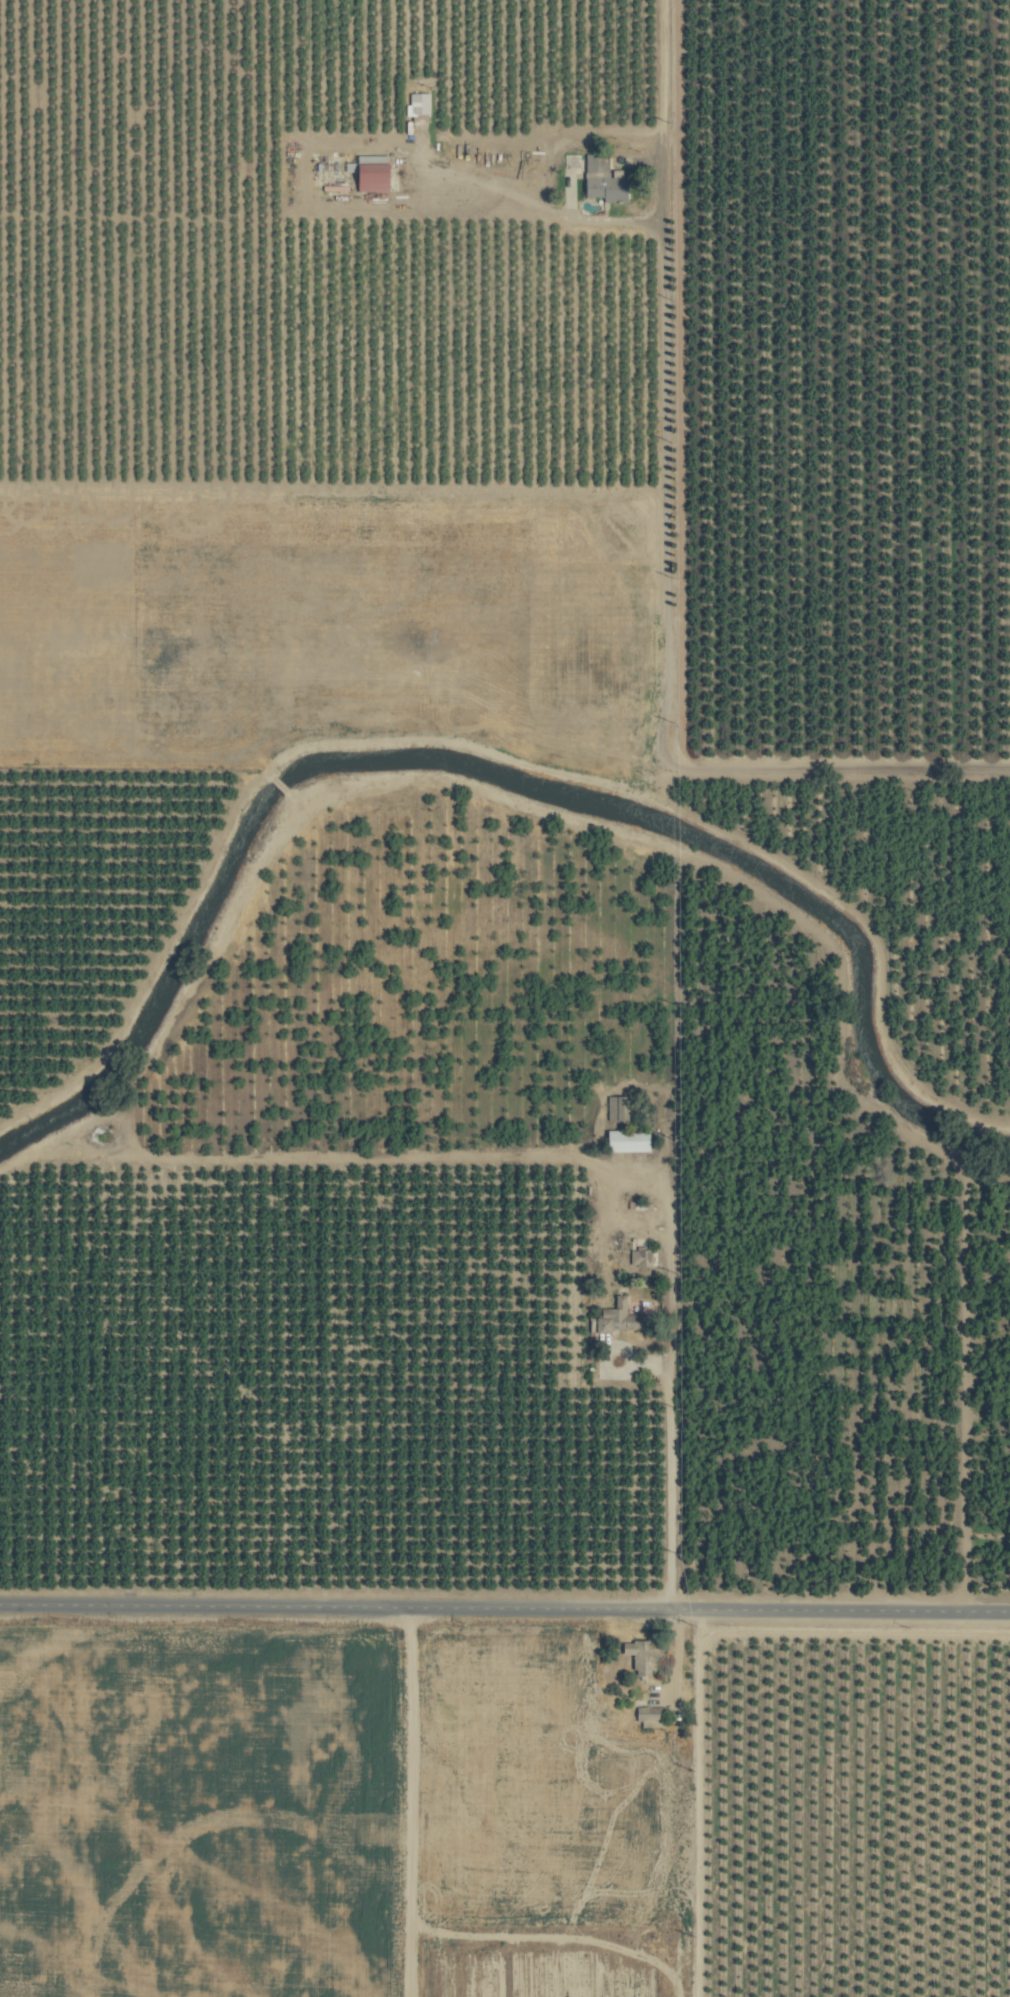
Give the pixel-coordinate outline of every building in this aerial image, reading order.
[(431,93),(411,93),(411,105),(406,105),(406,115),(431,114),(431,93)] [(611,155),(587,155),(588,198),(605,198),(605,202),(630,201),(630,177),(624,178),(624,170),(611,170),(611,155)] [(318,173),(359,172),(358,163),(318,164),(318,173)] [(361,163),(360,191),(392,193),(393,164),(361,163)] [(608,1122),(631,1122),(631,1098),(609,1097),(608,1122)] [(610,1132),(611,1153),(653,1152),(652,1130),(610,1132)] [(628,1296),(617,1296),(617,1309),(602,1310),(602,1319),(592,1320),(592,1335),(615,1334),(615,1331),(646,1330),(646,1315),(628,1316),(628,1296)] [(625,1655),(635,1654),(635,1675),(654,1675),(653,1641),(625,1641),(625,1655)] [(639,1727),(664,1728),(664,1708),(640,1707),(639,1727)]
